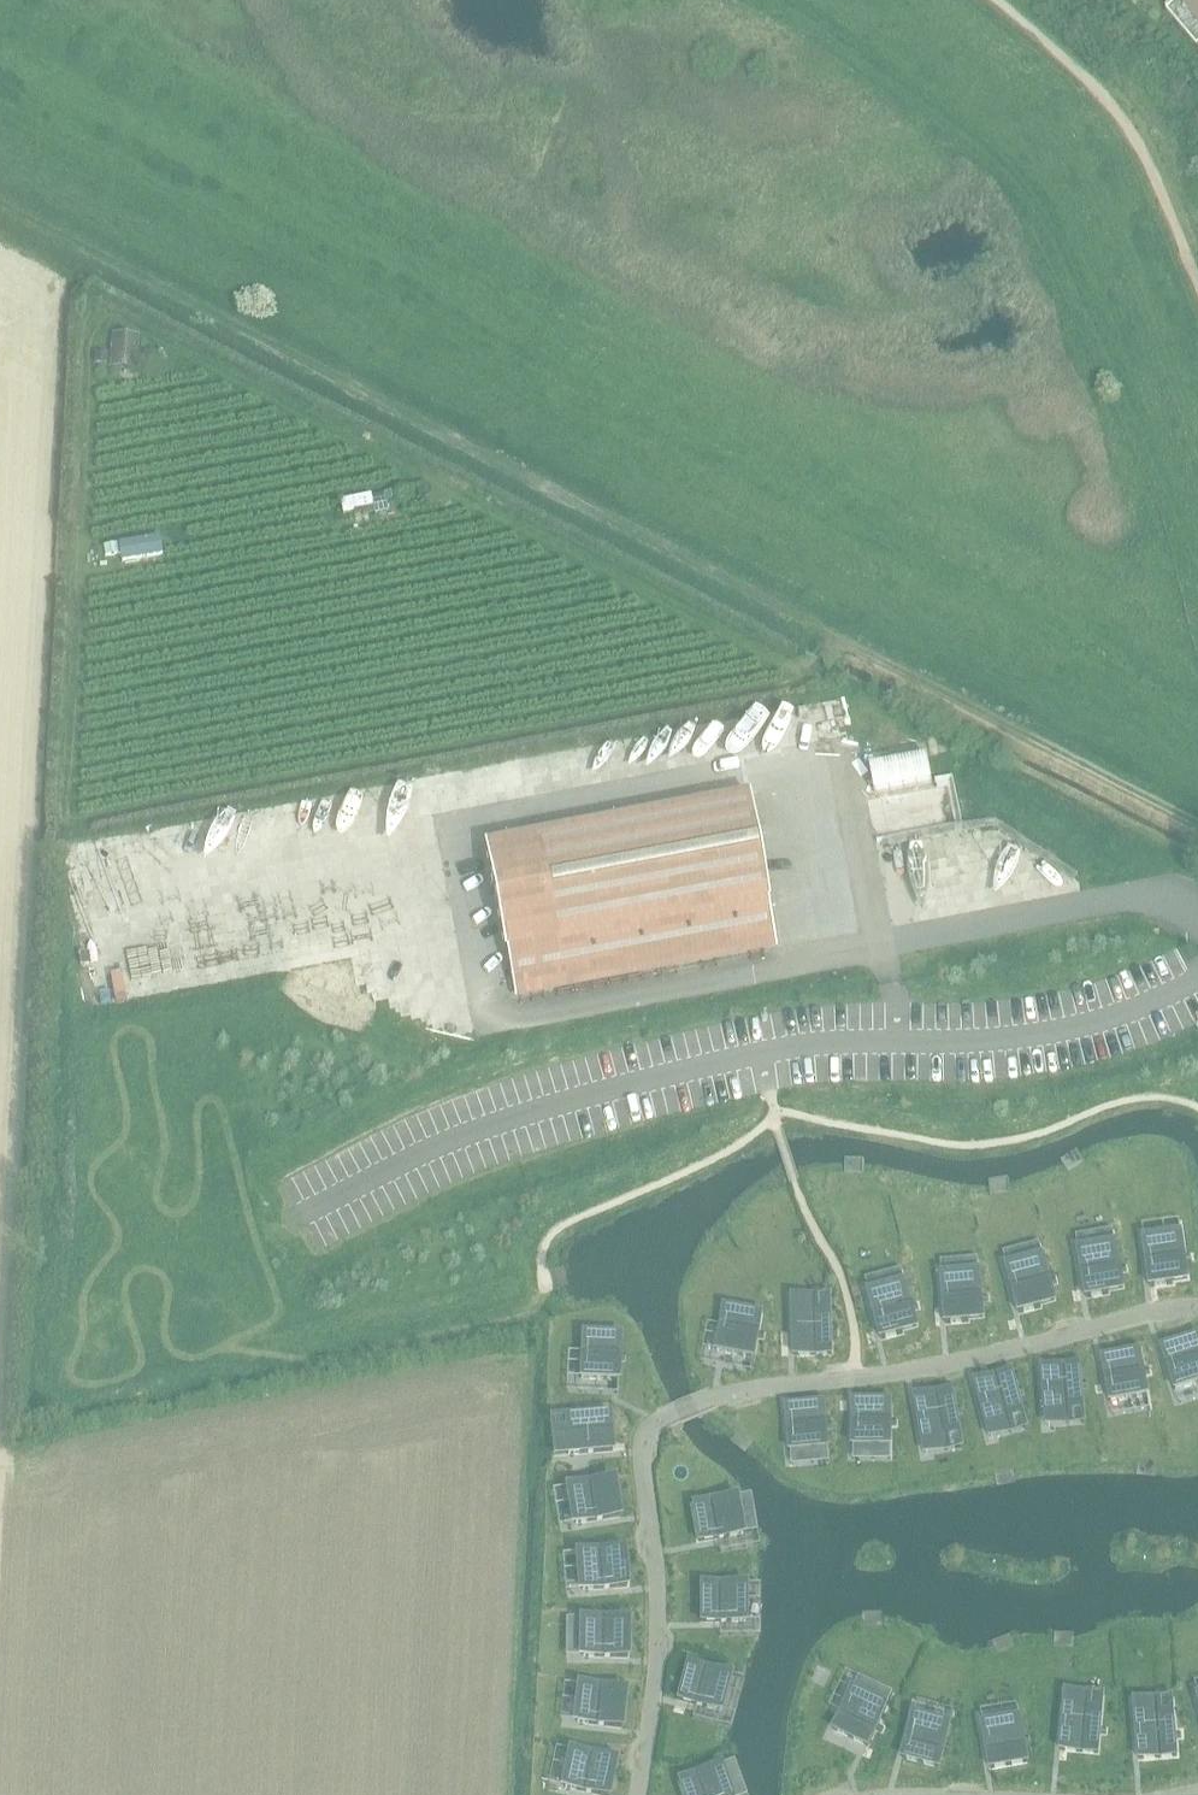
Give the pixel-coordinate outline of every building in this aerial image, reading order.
[(1179,0),(1167,11),(1197,47),(1197,46),(1197,0),(1179,0)] [(111,334),(109,368),(137,369),(139,335),(111,334)] [(108,364),(108,353),(95,352),(94,363),(108,364)] [(395,490),(384,492),(386,501),(397,499),(395,490)] [(371,493),(339,499),(342,513),(373,507),(371,496),(371,493)] [(383,494),(371,496),(373,507),(375,515),(386,513),(383,494)] [(158,535),(118,542),(121,559),(161,552),(158,535)] [(116,542),(103,545),(104,555),(117,553),(116,542)] [(721,718),(727,746),(760,740),(754,711),(721,718)] [(877,752),(880,779),(937,772),(934,746),(877,752)] [(505,949),(506,949),(514,993),(776,943),(767,898),(768,898),(748,793),(485,843),(505,949)] [(1165,1240),(1144,1242),(1150,1287),(1172,1284),(1172,1280),(1187,1278),(1181,1234),(1164,1236),(1165,1240)] [(1099,1250),(1079,1254),(1087,1298),(1109,1294),(1108,1290),(1123,1288),(1115,1243),(1098,1246),(1099,1250)] [(1027,1265),(1008,1270),(1019,1313),(1041,1307),(1040,1304),(1054,1300),(1043,1257),(1026,1261),(1027,1265)] [(962,1277),(942,1279),(946,1324),(968,1322),(968,1318),(983,1317),(979,1272),(962,1274),(962,1277)] [(889,1291),(870,1296),(881,1339),(903,1333),(902,1330),(917,1326),(905,1283),(888,1287),(889,1291)] [(725,1307),(717,1351),(754,1358),(762,1314),(725,1307)] [(832,1354),(831,1309),(793,1311),(794,1356),(832,1354)] [(581,1378),(618,1380),(620,1335),(583,1333),(581,1378)] [(1162,1347),(1176,1390),(1197,1383),(1197,1336),(1162,1347)] [(1139,1351),(1102,1358),(1110,1402),(1148,1395),(1139,1351)] [(1079,1365),(1042,1368),(1046,1412),(1083,1409),(1079,1365)] [(1012,1372),(975,1381),(987,1425),(1023,1415),(1012,1372)] [(960,1434),(952,1390),(915,1396),(923,1441),(960,1434)] [(890,1446),(890,1401),(853,1401),(853,1446),(890,1446)] [(824,1403),(786,1407),(790,1451),(828,1448),(824,1403)] [(568,1454),(613,1450),(609,1413),(565,1417),(568,1454)] [(610,1480),(566,1487),(569,1503),(573,1503),(576,1523),(619,1516),(616,1494),(612,1495),(610,1480)] [(693,1501),(699,1541),(743,1535),(738,1495),(693,1501)] [(621,1549),(576,1552),(577,1570),(581,1569),(582,1589),(627,1586),(626,1564),(622,1564),(621,1549)] [(745,1583),(701,1583),(701,1621),(745,1621),(745,1583)] [(625,1619),(580,1618),(580,1635),(583,1636),(583,1656),(628,1657),(628,1634),(624,1634),(625,1619)] [(687,1662),(677,1699),(721,1711),(730,1674),(687,1662)] [(577,1722),(622,1727),(624,1705),(620,1704),(622,1689),(578,1684),(576,1701),(579,1702),(577,1722)] [(868,1746),(887,1705),(853,1689),(834,1730),(868,1746)] [(1060,1750),(1098,1753),(1102,1709),(1065,1705),(1060,1750)] [(1139,1759),(1177,1756),(1173,1711),(1135,1714),(1139,1759)] [(938,1767),(950,1724),(914,1714),(902,1758),(938,1767)] [(1027,1762),(1019,1718),(983,1724),(990,1768),(1027,1762)] [(602,1794),(609,1794),(613,1775),(610,1774),(613,1759),(569,1750),(565,1766),(569,1767),(565,1787),(602,1794)] [(720,1765),(678,1780),(683,1794),(731,1794),(720,1765)]
